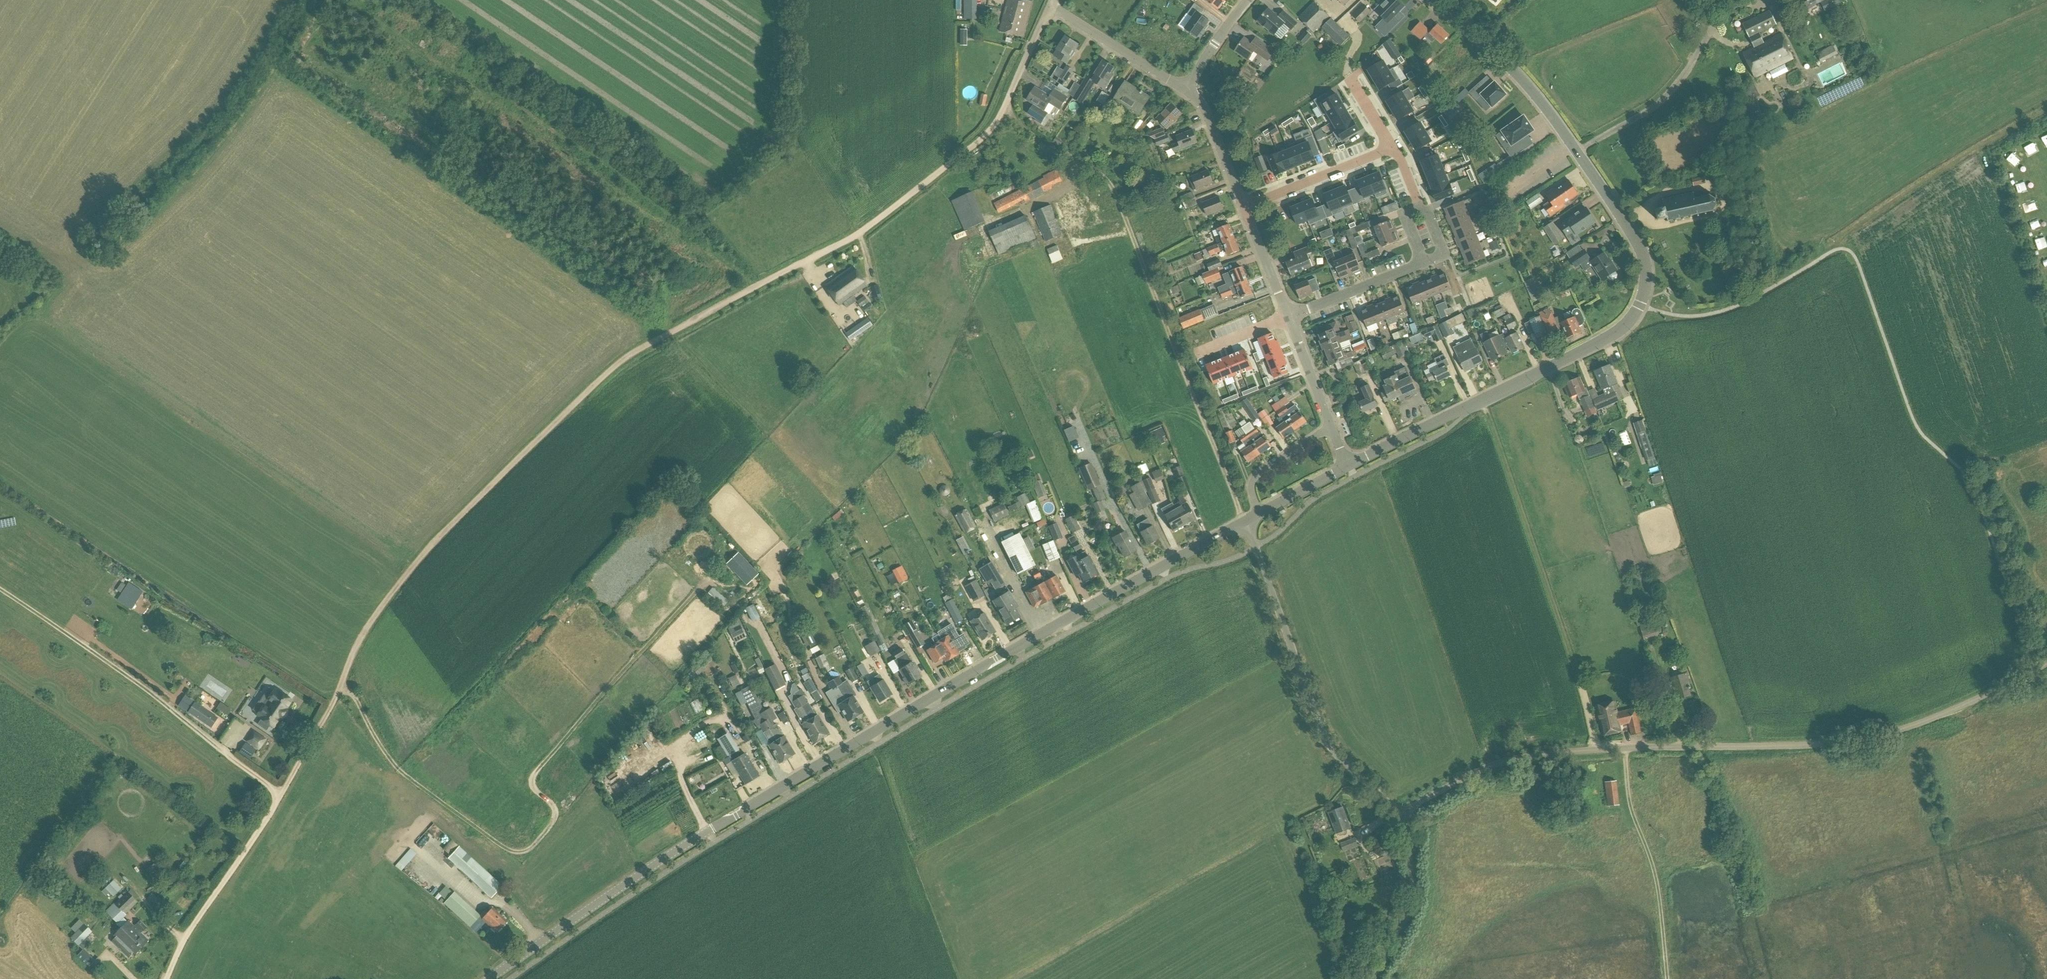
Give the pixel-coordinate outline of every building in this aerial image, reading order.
[(976,18),(976,0),(965,0),(965,18),(976,18)] [(1029,17),(1033,2),(1025,0),(1008,0),(1005,10),(1029,17)] [(1226,0),(1207,0),(1219,9),(1226,0)] [(1375,10),(1384,18),(1376,27),(1385,36),(1399,21),(1394,16),(1400,11),(1404,6),(1398,0),(1385,0),(1375,10)] [(1820,2),(1825,11),(1840,4),(1838,0),(1824,0),(1820,2)] [(1298,17),(1312,31),(1328,16),(1314,2),(1298,17)] [(1184,29),(1197,38),(1210,20),(1201,14),(1204,9),(1195,3),(1187,13),(1192,17),(1184,29)] [(1354,16),(1360,22),(1371,11),(1365,5),(1354,16)] [(1257,19),(1273,33),(1283,22),(1290,28),(1296,22),(1283,10),(1278,16),(1268,8),(1257,19)] [(1029,17),(1005,10),(1000,31),(1023,37),(1029,17)] [(1743,24),(1755,48),(1764,43),(1759,33),(1776,24),(1769,11),(1743,24)] [(1325,28),(1332,36),(1329,38),(1339,49),(1353,36),(1336,18),(1325,28)] [(1432,41),(1432,42),(1436,38),(1442,43),(1449,35),(1438,25),(1431,33),(1428,31),(1429,30),(1420,22),(1412,31),(1421,39),(1425,35),(1432,41)] [(1298,39),(1303,43),(1310,35),(1305,31),(1298,39)] [(1764,43),(1755,48),(1744,53),(1756,77),(1792,58),(1781,35),(1764,43)] [(1054,56),(1067,64),(1079,45),(1065,37),(1057,49),(1058,50),(1054,56)] [(1275,51),(1256,38),(1252,43),(1245,38),(1236,51),(1249,60),(1255,51),(1268,60),(1275,51)] [(1817,53),(1821,63),(1837,54),(1833,45),(1817,53)] [(1104,61),(1096,73),(1097,74),(1093,80),(1106,88),(1109,83),(1110,83),(1114,77),(1110,74),(1114,68),(1104,61)] [(1383,61),(1368,70),(1374,81),(1389,71),(1383,61)] [(1060,77),(1066,82),(1073,71),(1067,67),(1060,77)] [(1389,71),(1374,81),(1380,91),(1396,81),(1389,71)] [(1066,82),(1060,77),(1057,82),(1064,86),(1066,82)] [(1078,81),(1071,85),(1073,90),(1080,87),(1078,81)] [(1115,99),(1116,99),(1132,108),(1131,109),(1139,114),(1150,97),(1143,93),(1144,91),(1142,91),(1141,92),(1126,82),(1127,82),(1126,81),(1115,99)] [(1479,83),(1469,92),(1476,100),(1482,95),(1492,107),(1506,94),(1495,82),(1494,84),(1486,90),(1479,83)] [(1061,93),(1056,90),(1055,90),(1050,97),(1036,88),(1028,100),(1034,105),(1029,114),(1037,119),(1036,121),(1041,124),(1048,114),(1044,112),(1050,103),(1060,110),(1068,98),(1061,93)] [(1749,88),(1741,93),(1745,102),(1754,97),(1749,88)] [(977,89),(969,94),(973,102),(982,97),(977,89)] [(1078,90),(1074,98),(1073,99),(1081,105),(1088,95),(1079,89),(1078,90)] [(1402,92),(1387,102),(1393,111),(1408,102),(1402,92)] [(1337,95),(1322,104),(1328,114),(1343,104),(1337,95)] [(1408,102),(1393,111),(1399,121),(1414,112),(1408,102)] [(1158,119),(1167,127),(1171,123),(1172,124),(1183,113),(1172,103),(1158,119)] [(1343,104),(1328,114),(1333,122),(1348,113),(1343,104)] [(1733,110),(1727,112),(1733,130),(1739,128),(1733,110)] [(1348,113),(1333,122),(1338,131),(1353,122),(1348,113)] [(1507,125),(1509,127),(1502,131),(1512,145),(1505,149),(1512,159),(1525,150),(1518,141),(1533,131),(1524,117),(1516,122),(1515,119),(1507,125)] [(1133,126),(1138,129),(1143,122),(1138,118),(1133,126)] [(1353,122),(1338,131),(1344,141),(1359,131),(1353,122)] [(1421,123),(1405,132),(1411,141),(1426,132),(1421,123)] [(1274,125),(1268,129),(1268,130),(1271,134),(1271,135),(1278,131),(1274,125)] [(1148,134),(1155,138),(1165,134),(1163,128),(1148,134)] [(1172,145),(1174,152),(1182,149),(1198,142),(1193,130),(1177,136),(1179,142),(1172,145)] [(1426,132),(1411,141),(1417,151),(1432,142),(1426,132)] [(1133,137),(1145,144),(1148,140),(1136,133),(1133,137)] [(1156,140),(1158,146),(1170,141),(1168,135),(1156,140)] [(1312,153),(1318,150),(1313,136),(1307,138),(1312,153)] [(1307,138),(1296,142),(1304,163),(1315,159),(1312,153),(1307,138)] [(2036,141),(2026,144),(2031,156),(2040,152),(2036,141)] [(1296,142),(1287,146),(1288,151),(1295,167),(1304,163),(1296,142)] [(1323,155),(1330,152),(1328,147),(1323,149),(1321,149),(1323,155)] [(2007,156),(2014,164),(2022,157),(2015,149),(2007,156)] [(1285,171),(1295,167),(1288,151),(1279,154),(1285,171)] [(1275,175),(1285,171),(1279,154),(1268,158),(1275,175)] [(1430,158),(1422,162),(1426,172),(1442,165),(1438,155),(1430,158)] [(1980,158),(1984,169),(1992,166),(1988,156),(1980,158)] [(1261,174),(1266,172),(1263,164),(1258,166),(1261,174)] [(1484,171),(1489,179),(1500,171),(1497,165),(1495,164),(1484,171)] [(1442,165),(1426,172),(1430,182),(1446,175),(1442,165)] [(1062,181),(1057,171),(1056,170),(1044,176),(1044,177),(995,203),(1000,212),(1025,200),(1026,201),(1052,188),(1051,186),(1062,181)] [(1214,183),(1208,170),(1189,177),(1195,191),(1214,183)] [(1380,173),(1369,177),(1376,194),(1387,189),(1383,181),(1380,173)] [(1446,175),(1430,182),(1434,191),(1450,184),(1446,175)] [(1369,177),(1358,182),(1361,190),(1365,198),(1376,194),(1369,177)] [(1706,177),(1694,179),(1695,185),(1707,183),(1706,177)] [(1544,207),(1550,215),(1557,211),(1565,205),(1563,204),(1578,194),(1577,192),(1578,192),(1571,182),(1570,183),(1569,181),(1555,191),(1554,189),(1546,194),(1551,202),(1544,207)] [(1450,184),(1434,191),(1438,201),(1454,195),(1450,184)] [(1346,187),(1336,191),(1343,207),(1353,203),(1350,195),(1346,187)] [(1336,191),(1325,195),(1329,203),(1332,212),(1343,207),(1336,191)] [(1661,206),(1661,207),(1661,209),(1665,208),(1667,219),(1667,220),(1666,221),(1668,223),(1669,221),(1675,220),(1675,222),(1677,221),(1676,219),(1682,218),(1683,220),(1685,220),(1684,218),(1690,216),(1690,218),(1692,218),(1691,216),(1697,215),(1698,217),(1699,216),(1699,214),(1705,213),(1705,215),(1707,215),(1707,212),(1712,211),(1714,213),(1715,212),(1714,210),(1716,206),(1719,207),(1719,205),(1717,204),(1715,200),(1717,198),(1716,197),(1714,198),(1710,196),(1711,193),(1709,193),(1708,195),(1703,197),(1703,195),(1701,195),(1701,197),(1695,198),(1694,194),(1695,192),(1694,191),(1692,193),(1687,194),(1686,192),(1684,192),(1685,195),(1679,196),(1679,194),(1677,194),(1677,196),(1671,198),(1671,195),(1669,196),(1670,198),(1664,199),(1662,199),(1661,200),(1663,201),(1664,205),(1661,206)] [(1181,197),(1184,203),(1196,198),(1194,192),(1181,197)] [(1528,202),(1533,210),(1544,202),(1539,195),(1528,202)] [(1203,203),(1208,216),(1224,209),(1219,197),(1203,203)] [(1196,198),(1184,203),(1186,209),(1198,204),(1196,198)] [(1445,208),(1450,220),(1468,212),(1465,204),(1467,203),(1467,204),(1473,202),(1471,198),(1445,208)] [(2026,212),(2036,210),(2034,199),(2024,200),(2026,212)] [(1104,204),(1105,209),(1116,206),(1114,200),(1104,204)] [(1314,200),(1303,204),(1309,221),(1320,217),(1317,208),(1314,200)] [(1303,204),(1292,209),(1295,217),(1298,225),(1309,221),(1303,204)] [(1035,212),(1047,242),(1063,235),(1057,220),(1051,205),(1035,212)] [(1568,222),(1561,226),(1567,235),(1574,230),(1577,234),(1595,222),(1594,221),(1596,220),(1588,207),(1567,220),(1568,222)] [(1661,209),(1655,210),(1657,216),(1658,221),(1667,219),(1665,208),(1661,209)] [(1450,220),(1454,231),(1480,220),(1479,217),(1478,216),(1473,218),(1474,219),(1471,220),(1468,212),(1450,220)] [(982,214),(962,223),(966,230),(985,221),(982,214)] [(990,233),(1000,254),(1037,238),(1027,216),(1019,219),(1019,220),(990,233)] [(1298,225),(1297,225),(1294,217),(1283,222),(1289,236),(1301,231),(1298,225)] [(2034,228),(2042,225),(2040,219),(2032,221),(2034,228)] [(1375,227),(1379,237),(1395,230),(1391,220),(1380,224),(1375,227)] [(1454,231),(1459,242),(1477,234),(1474,226),(1476,225),(1477,226),(1482,224),(1480,220),(1454,231)] [(1354,227),(1356,233),(1369,228),(1369,227),(1367,222),(1354,227)] [(1555,245),(1564,239),(1552,222),(1543,227),(1555,245)] [(1216,238),(1218,244),(1224,242),(1235,237),(1230,224),(1219,229),(1221,235),(1216,238)] [(1345,231),(1348,236),(1353,250),(1358,247),(1351,229),(1345,231)] [(1395,230),(1379,237),(1383,247),(1399,241),(1395,230)] [(1459,242),(1463,253),(1489,243),(1487,238),(1483,240),(1483,241),(1480,242),(1477,234),(1459,242)] [(1218,244),(1220,250),(1226,248),(1229,255),(1240,251),(1235,237),(1224,242),(1218,244)] [(1031,242),(1033,248),(1040,244),(1038,239),(1031,242)] [(1493,241),(1489,243),(1490,247),(1492,250),(1499,247),(1497,240),(1493,241)] [(1489,243),(1463,253),(1468,264),(1486,257),(1483,249),(1486,248),(1486,249),(1490,247),(1489,243)] [(1048,249),(1053,263),(1063,259),(1057,245),(1048,249)] [(1567,253),(1570,259),(1576,267),(1589,258),(1584,250),(1583,251),(1579,245),(1567,253)] [(1288,261),(1294,274),(1313,266),(1308,254),(1313,252),(1311,246),(1294,252),(1296,258),(1288,261)] [(1208,248),(1203,250),(1206,258),(1211,256),(1211,255),(1208,248)] [(1341,279),(1352,275),(1344,255),(1335,258),(1331,248),(1324,251),(1330,266),(1335,264),(1339,273),(1341,279)] [(1365,254),(1368,259),(1380,254),(1378,249),(1365,254)] [(1354,251),(1344,255),(1352,275),(1362,270),(1354,251)] [(1200,252),(1195,254),(1197,261),(1203,259),(1200,252)] [(1591,262),(1602,279),(1607,276),(1610,279),(1612,280),(1616,278),(1616,275),(1614,272),(1615,271),(1611,263),(1610,264),(1603,254),(1591,262)] [(1206,264),(1209,271),(1218,268),(1222,266),(1219,259),(1206,264)] [(839,276),(853,296),(866,286),(852,266),(839,276)] [(1220,287),(1221,291),(1226,289),(1248,280),(1242,267),(1231,271),(1232,272),(1224,275),(1228,284),(1220,287)] [(1209,271),(1202,274),(1204,281),(1205,283),(1221,277),(1218,268),(1209,271)] [(1376,270),(1377,278),(1385,277),(1384,269),(1376,270)] [(1435,275),(1442,292),(1452,288),(1446,273),(1439,275),(1439,274),(1435,275)] [(1204,281),(1202,274),(1195,277),(1197,284),(1204,281)] [(1433,278),(1427,280),(1433,296),(1442,292),(1435,275),(1432,276),(1433,278)] [(853,296),(839,276),(825,285),(840,305),(853,296)] [(1296,286),(1301,298),(1314,293),(1314,292),(1321,289),(1316,278),(1296,286)] [(1226,289),(1229,296),(1239,292),(1242,298),(1253,294),(1248,280),(1226,289)] [(1420,281),(1417,282),(1423,299),(1433,296),(1427,280),(1420,283),(1420,281)] [(1423,299),(1417,282),(1413,284),(1414,285),(1407,288),(1413,303),(1423,299)] [(871,287),(874,298),(881,296),(878,285),(871,287)] [(865,296),(857,301),(861,307),(862,306),(866,310),(871,306),(865,296)] [(1389,298),(1396,315),(1406,311),(1400,296),(1393,299),(1392,297),(1389,298)] [(1381,304),(1387,318),(1396,315),(1389,298),(1386,299),(1387,301),(1381,304)] [(1373,304),(1370,306),(1377,322),(1387,318),(1381,304),(1374,306),(1373,304)] [(1377,322),(1370,306),(1367,307),(1368,309),(1361,312),(1367,326),(1377,322)] [(1475,315),(1472,308),(1467,311),(1470,317),(1475,315)] [(1492,313),(1495,319),(1505,314),(1502,308),(1495,312),(1492,313)] [(1180,317),(1185,329),(1204,321),(1200,309),(1180,317)] [(1585,322),(1585,320),(1581,312),(1579,310),(1577,309),(1575,310),(1573,311),(1572,313),(1572,316),(1573,318),(1562,323),(1560,318),(1558,317),(1554,319),(1552,312),(1544,315),(1543,312),(1539,313),(1540,316),(1529,320),(1529,321),(1524,323),(1528,333),(1534,331),(1537,338),(1563,327),(1567,338),(1582,332),(1580,327),(1582,326),(1584,324),(1585,322)] [(1506,321),(1512,318),(1510,314),(1501,318),(1502,323),(1506,321)] [(1514,317),(1512,318),(1506,321),(1509,329),(1518,325),(1514,317)] [(850,330),(854,337),(872,325),(867,318),(850,330)] [(1446,320),(1439,324),(1445,337),(1453,333),(1446,320)] [(1358,328),(1355,321),(1347,324),(1350,332),(1358,328)] [(1196,338),(1211,329),(1207,323),(1192,331),(1196,338)] [(1320,338),(1322,345),(1349,334),(1347,330),(1337,334),(1335,329),(1333,323),(1325,327),(1327,332),(1317,336),(1317,337),(1320,338)] [(1410,325),(1413,334),(1419,332),(1415,323),(1410,325)] [(1423,331),(1426,337),(1433,334),(1437,342),(1443,339),(1437,325),(1423,331)] [(1398,332),(1401,338),(1408,335),(1405,329),(1398,332)] [(1241,340),(1253,337),(1251,330),(1240,333),(1241,340)] [(1480,335),(1493,360),(1508,353),(1506,349),(1510,347),(1506,338),(1504,333),(1491,339),(1488,331),(1480,335)] [(1392,334),(1395,341),(1401,338),(1398,332),(1392,334)] [(1506,338),(1510,347),(1513,353),(1525,347),(1518,332),(1506,338)] [(1273,333),(1258,339),(1266,359),(1283,352),(1278,340),(1276,341),(1273,333)] [(1349,334),(1322,345),(1325,352),(1324,354),(1324,356),(1343,349),(1340,343),(1350,339),(1349,336),(1349,334)] [(1454,347),(1458,357),(1459,357),(1462,363),(1463,365),(1466,371),(1473,367),(1472,366),(1483,361),(1477,348),(1476,348),(1471,339),(1454,347)] [(1396,345),(1399,351),(1401,356),(1408,353),(1402,342),(1396,345)] [(1396,345),(1381,351),(1384,360),(1395,355),(1394,354),(1399,351),(1396,345)] [(1353,351),(1351,346),(1343,349),(1324,356),(1325,358),(1327,359),(1330,366),(1336,364),(1339,370),(1353,363),(1351,358),(1357,355),(1355,350),(1353,351)] [(1245,350),(1235,354),(1242,373),(1253,369),(1245,350)] [(1283,352),(1266,359),(1274,378),(1288,373),(1285,364),(1287,364),(1283,352)] [(1235,354),(1226,357),(1233,377),(1242,373),(1235,354)] [(1426,375),(1429,381),(1437,378),(1438,382),(1452,375),(1448,366),(1449,365),(1444,355),(1435,359),(1440,369),(1434,372),(1433,371),(1426,375)] [(1226,357),(1217,361),(1224,380),(1233,377),(1226,357)] [(1217,361),(1206,365),(1214,385),(1224,380),(1217,361)] [(1365,373),(1360,361),(1353,364),(1359,376),(1365,373)] [(1602,389),(1603,389),(1612,385),(1617,383),(1610,365),(1594,371),(1602,389)] [(1387,390),(1382,392),(1386,402),(1391,400),(1399,396),(1416,389),(1411,377),(1406,367),(1396,372),(1397,375),(1386,380),(1388,384),(1384,386),(1387,390)] [(1564,384),(1569,397),(1577,394),(1579,399),(1585,411),(1588,417),(1597,413),(1594,407),(1595,407),(1590,395),(1588,396),(1586,390),(1585,390),(1580,378),(1564,384)] [(1360,402),(1364,412),(1378,406),(1374,396),(1375,396),(1370,385),(1362,388),(1367,399),(1360,402)] [(1612,385),(1603,389),(1605,394),(1593,399),(1598,409),(1619,401),(1614,390),(1612,385)] [(1286,397),(1278,403),(1282,409),(1286,406),(1290,403),(1286,397)] [(1255,422),(1261,418),(1260,416),(1259,414),(1249,400),(1243,404),(1255,422)] [(1289,420),(1296,430),(1308,422),(1296,405),(1289,410),(1286,406),(1282,409),(1286,415),(1289,420)] [(1284,438),(1296,430),(1289,420),(1286,415),(1282,409),(1277,412),(1281,418),(1279,420),(1283,425),(1278,428),(1284,438)] [(1632,423),(1645,461),(1653,458),(1640,420),(1632,423)] [(1246,433),(1260,454),(1272,446),(1266,436),(1265,437),(1261,432),(1257,434),(1256,433),(1258,432),(1250,421),(1241,428),(1245,433),(1246,433)] [(1073,426),(1064,430),(1069,442),(1077,438),(1073,426)] [(1164,434),(1161,428),(1151,433),(1153,438),(1164,434)] [(1226,433),(1230,443),(1236,441),(1232,430),(1226,433)] [(1260,454),(1246,433),(1245,433),(1239,437),(1243,444),(1241,445),(1238,447),(1242,452),(1249,462),(1260,454)] [(1031,451),(1020,455),(1023,461),(1034,456),(1031,451)] [(1090,464),(1079,468),(1088,490),(1100,485),(1090,464)] [(1173,468),(1183,491),(1190,488),(1184,475),(1180,465),(1173,468)] [(1163,478),(1159,469),(1152,472),(1155,481),(1163,478)] [(1108,473),(1110,480),(1119,476),(1116,470),(1108,473)] [(1033,484),(1041,481),(1038,475),(1031,478),(1033,484)] [(1143,480),(1148,491),(1153,504),(1160,501),(1150,477),(1143,480)] [(1157,481),(1163,503),(1172,500),(1167,479),(1157,481)] [(1044,488),(1041,481),(1033,484),(1036,491),(1044,488)] [(1133,493),(1142,509),(1152,504),(1146,493),(1140,482),(1137,484),(1132,486),(1135,492),(1133,493)] [(1174,506),(1184,525),(1195,519),(1183,497),(1179,499),(1181,502),(1174,506)] [(1039,501),(1030,504),(1037,522),(1046,518),(1039,501)] [(1161,509),(1173,531),(1184,525),(1174,506),(1172,503),(1161,509)] [(988,510),(993,521),(1008,515),(1003,504),(988,510)] [(979,516),(986,514),(983,507),(977,509),(979,516)] [(839,521),(847,513),(844,509),(835,517),(839,521)] [(965,533),(975,527),(965,509),(955,515),(965,533)] [(1066,519),(1072,532),(1080,527),(1074,515),(1066,519)] [(1148,518),(1137,524),(1147,544),(1158,538),(1148,518)] [(1049,526),(1055,539),(1063,536),(1058,523),(1049,526)] [(1135,550),(1129,539),(1126,533),(1124,530),(1111,536),(1116,546),(1118,545),(1124,556),(1135,550)] [(1035,564),(1018,533),(1002,542),(1018,573),(1035,564)] [(1069,537),(1072,544),(1077,541),(1074,535),(1069,537)] [(1049,563),(1060,558),(1052,541),(1041,546),(1049,563)] [(1077,541),(1072,544),(1076,551),(1081,548),(1077,541)] [(759,573),(738,551),(726,563),(747,584),(759,573)] [(1084,572),(1079,575),(1082,582),(1098,573),(1089,556),(1088,557),(1085,552),(1076,557),(1084,572)] [(1084,572),(1076,557),(1068,562),(1076,576),(1079,575),(1084,572)] [(983,567),(996,588),(1004,584),(991,562),(983,567)] [(901,566),(893,570),(900,583),(908,579),(901,566)] [(1032,573),(1035,579),(1041,576),(1038,569),(1032,573)] [(1044,583),(1052,598),(1065,591),(1057,576),(1044,583)] [(978,582),(977,579),(965,585),(968,591),(979,585),(978,582)] [(129,581),(117,598),(132,608),(144,591),(129,581)] [(1052,598),(1044,583),(1026,592),(1034,607),(1040,604),(1052,598)] [(754,598),(762,589),(756,584),(748,593),(754,598)] [(1647,601),(1652,614),(1666,609),(1661,593),(1656,595),(1657,598),(1647,601)] [(942,597),(945,603),(952,599),(949,594),(942,597)] [(994,601),(999,610),(1007,624),(1020,616),(1012,602),(1008,604),(1003,596),(994,601)] [(952,599),(945,603),(955,623),(963,619),(952,599)] [(746,608),(752,620),(759,617),(753,604),(746,608)] [(861,608),(874,636),(879,634),(865,606),(861,608)] [(970,621),(981,640),(995,632),(984,613),(970,621)] [(728,627),(733,638),(744,632),(745,636),(747,635),(738,617),(728,627)] [(913,617),(905,621),(910,630),(918,626),(913,617)] [(1639,625),(1644,639),(1659,634),(1655,620),(1639,625)] [(924,643),(916,629),(909,634),(917,648),(920,646),(924,643)] [(945,661),(952,657),(945,645),(944,646),(940,639),(941,639),(939,633),(932,637),(935,643),(931,645),(932,646),(927,649),(934,662),(943,657),(945,661)] [(879,634),(874,636),(878,645),(882,643),(879,634)] [(945,645),(952,657),(959,653),(948,635),(941,639),(940,639),(944,646),(945,645)] [(882,643),(878,645),(882,652),(888,649),(884,642),(882,643)] [(896,659),(905,654),(901,648),(893,653),(896,659)] [(818,656),(822,666),(825,673),(833,669),(826,653),(818,656)] [(906,653),(905,654),(896,659),(894,660),(900,669),(899,669),(904,678),(903,679),(906,684),(907,683),(908,684),(921,676),(916,668),(917,667),(914,662),(913,663),(912,662),(911,662),(906,653)] [(232,678),(237,665),(231,663),(226,675),(232,678)] [(731,666),(735,673),(741,670),(737,663),(731,666)] [(865,668),(862,663),(856,666),(859,671),(865,668)] [(870,675),(878,670),(874,663),(865,667),(870,675)] [(765,670),(768,676),(774,689),(785,684),(778,671),(775,664),(765,670)] [(846,671),(852,682),(858,679),(851,668),(846,671)] [(1677,699),(1678,699),(1691,695),(1688,683),(1689,683),(1687,674),(1671,678),(1673,686),(1675,685),(1677,693),(1668,695),(1674,716),(1682,714),(1677,699)] [(883,680),(879,675),(868,682),(871,687),(879,701),(891,694),(883,680)] [(840,676),(834,680),(855,716),(857,715),(858,716),(861,715),(861,713),(863,712),(853,696),(856,695),(847,680),(843,682),(840,676)] [(237,693),(245,682),(239,677),(231,688),(237,693)] [(817,689),(810,679),(805,682),(811,692),(817,689)] [(855,716),(834,680),(828,683),(831,689),(826,692),(838,713),(842,711),(847,721),(849,720),(851,721),(853,719),(853,717),(855,716)] [(855,682),(857,692),(863,690),(861,680),(855,682)] [(226,696),(232,699),(234,697),(247,705),(257,688),(245,681),(237,694),(230,690),(226,696)] [(795,693),(799,690),(796,685),(788,691),(790,695),(789,695),(792,701),(801,716),(800,716),(804,724),(803,724),(813,742),(821,737),(795,693)] [(746,702),(756,697),(750,686),(735,694),(741,705),(746,702)] [(275,690),(274,691),(268,699),(267,698),(262,704),(264,705),(263,707),(259,713),(259,714),(258,715),(262,718),(261,718),(262,719),(258,724),(267,730),(269,727),(270,724),(274,727),(279,719),(279,718),(280,719),(287,709),(286,709),(286,708),(292,700),(289,699),(279,692),(279,693),(276,690),(275,690)] [(795,693),(821,737),(828,733),(818,715),(816,716),(812,709),(811,709),(803,695),(802,695),(799,690),(795,693)] [(178,705),(187,711),(192,703),(183,697),(178,705)] [(758,697),(747,702),(756,719),(753,721),(758,729),(761,727),(764,732),(770,729),(762,713),(765,711),(758,697)] [(1629,723),(1626,710),(1617,712),(1615,701),(1597,705),(1604,735),(1621,731),(1620,725),(1629,723)] [(188,713),(211,728),(218,718),(195,702),(188,713)] [(783,704),(777,707),(780,713),(786,710),(783,704)] [(770,729),(775,726),(772,721),(777,718),(771,709),(770,708),(765,711),(762,713),(770,729)] [(1626,710),(1629,723),(1631,734),(1642,732),(1636,708),(1626,710)] [(770,729),(787,758),(788,757),(790,758),(793,756),(793,754),(794,754),(785,736),(784,736),(777,725),(775,726),(770,729)] [(770,729),(764,732),(766,736),(767,737),(769,741),(770,744),(769,745),(779,762),(780,761),(782,762),(785,761),(785,759),(787,758),(770,729)] [(254,731),(247,741),(259,749),(266,739),(254,731)] [(717,737),(726,752),(728,756),(730,756),(733,761),(732,761),(745,784),(759,775),(745,751),(740,753),(727,731),(717,737)] [(742,737),(745,742),(752,738),(749,733),(742,737)] [(240,750),(250,757),(257,748),(246,741),(240,750)] [(763,755),(760,750),(754,754),(757,758),(763,755)] [(1605,784),(1609,807),(1621,805),(1617,782),(1605,784)] [(1329,813),(1336,833),(1351,828),(1343,807),(1329,813)] [(1340,843),(1343,851),(1358,845),(1355,837),(1340,843)] [(448,858),(491,898),(503,885),(459,845),(448,858)] [(414,849),(400,864),(406,869),(419,854),(414,849)] [(158,868),(154,862),(147,868),(151,873),(158,868)] [(110,892),(114,896),(121,889),(113,881),(102,891),(106,895),(110,892)] [(106,911),(118,923),(126,915),(125,913),(138,902),(128,890),(115,902),(106,911)] [(444,902),(469,926),(480,915),(455,891),(444,902)] [(160,902),(153,894),(149,898),(156,906),(160,902)] [(482,919),(496,932),(506,920),(492,907),(482,919)] [(72,936),(71,937),(78,944),(79,943),(84,948),(91,941),(87,936),(92,931),(80,919),(74,925),(71,928),(74,931),(76,932),(72,936)] [(122,927),(142,947),(149,940),(141,933),(147,927),(140,920),(135,926),(129,920),(122,927)] [(142,947),(122,927),(114,934),(124,944),(120,947),(130,958),(142,947)] [(94,960),(83,950),(79,956),(89,966),(94,960)]
